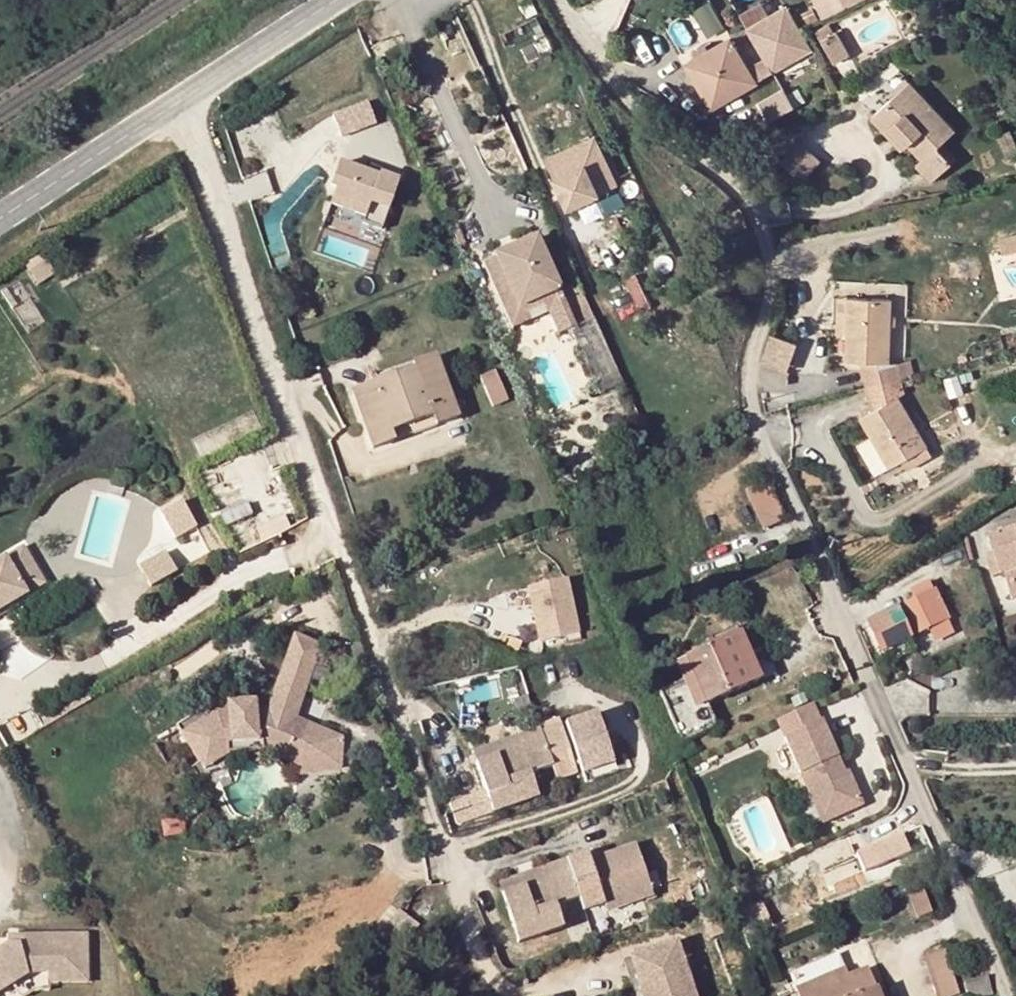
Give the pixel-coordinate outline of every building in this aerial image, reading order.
[(712,1),(697,8),(711,34),(725,26),(712,1)] [(786,5),(747,28),(764,58),(748,67),(731,38),(687,63),(712,106),(756,80),(764,75),(811,47),(786,5)] [(920,162),(936,179),(959,157),(944,142),(958,127),(912,79),(875,115),(888,129),(895,123),(911,142),(912,140),(926,155),(920,162)] [(365,104),(332,116),(340,140),(374,128),(365,104)] [(905,147),(911,142),(895,123),(888,129),(905,147)] [(592,135),(543,157),(565,206),(614,183),(592,135)] [(802,139),(782,159),(804,180),(824,159),(802,139)] [(368,231),(387,239),(407,192),(388,184),(386,187),(375,183),(347,171),(338,194),(344,196),(338,211),(371,225),(368,231)] [(375,183),(386,187),(388,184),(390,179),(379,174),(375,183)] [(1015,247),(1015,233),(1002,236),(1006,250),(1015,247)] [(557,346),(576,338),(554,288),(533,238),(494,255),(482,260),(510,326),(542,312),(551,334),(557,346)] [(835,330),(846,331),(848,298),(837,297),(835,330)] [(858,361),(864,389),(902,378),(898,363),(889,362),(892,299),(848,298),(846,331),(845,360),(858,361)] [(590,318),(585,306),(571,311),(577,323),(590,318)] [(790,344),(765,337),(762,347),(758,358),(757,366),(781,373),(790,344)] [(404,372),(423,429),(458,417),(435,355),(411,363),(414,369),(404,372)] [(477,377),(491,408),(507,401),(494,369),(477,377)] [(423,429),(404,372),(364,387),(383,444),(423,429)] [(905,392),(902,378),(864,389),(869,412),(859,418),(886,467),(899,460),(914,452),(925,446),(898,396),(905,392)] [(352,391),(372,447),(383,444),(364,387),(352,391)] [(920,464),(914,452),(899,460),(906,472),(920,464)] [(744,490),(763,529),(785,518),(766,479),(744,490)] [(158,512),(171,539),(194,529),(181,502),(158,512)] [(1003,574),(1011,599),(1015,598),(1015,527),(987,535),(992,553),(999,575),(1003,574)] [(0,560),(0,619),(11,613),(8,609),(15,604),(45,585),(21,547),(0,560)] [(174,572),(162,550),(136,565),(149,587),(174,572)] [(992,553),(985,555),(991,578),(999,575),(992,553)] [(574,576),(530,582),(537,641),(581,635),(574,576)] [(908,588),(914,600),(932,592),(926,578),(908,588)] [(914,600),(863,624),(877,652),(888,647),(894,660),(915,650),(909,636),(930,627),(936,640),(951,633),(932,592),(914,600)] [(17,609),(15,604),(8,609),(11,613),(17,609)] [(657,689),(680,740),(715,723),(705,701),(760,676),(740,633),(675,663),(682,678),(657,689)] [(206,706),(176,726),(202,768),(226,754),(266,755),(305,769),(335,762),(344,738),(294,720),(305,689),(320,645),(293,635),(278,680),(270,702),(206,706)] [(600,714),(565,724),(582,774),(616,763),(600,714)] [(837,765),(818,723),(782,739),(808,797),(819,792),(831,818),(860,806),(845,773),(842,774),(836,777),(832,767),(837,765)] [(551,766),(556,778),(576,772),(560,725),(540,731),(541,737),(474,760),(490,809),(535,795),(529,773),(551,766)] [(474,760),(541,737),(540,731),(539,728),(470,750),(474,760)] [(619,772),(616,763),(582,774),(584,782),(619,772)] [(837,765),(832,767),(836,777),(842,774),(837,765)] [(819,792),(808,797),(820,824),(831,818),(819,792)] [(863,868),(913,853),(907,833),(857,847),(863,868)] [(603,906),(605,911),(651,896),(633,843),(567,864),(569,871),(502,894),(518,943),(563,928),(556,907),(578,899),(582,912),(603,906)] [(502,894),(569,871),(567,864),(565,860),(498,883),(502,894)] [(905,894),(915,918),(930,911),(920,888),(905,894)] [(29,978),(47,973),(47,975),(87,974),(86,934),(21,936),(21,945),(9,945),(0,951),(0,995),(29,978)] [(21,936),(9,936),(9,945),(21,945),(21,936)] [(628,959),(640,995),(691,995),(674,944),(628,959)] [(923,955),(936,995),(949,995),(958,993),(944,948),(923,955)] [(868,968),(850,975),(846,968),(796,989),(799,995),(879,995),(868,968)] [(962,982),(967,995),(983,995),(992,993),(986,975),(962,982)]
